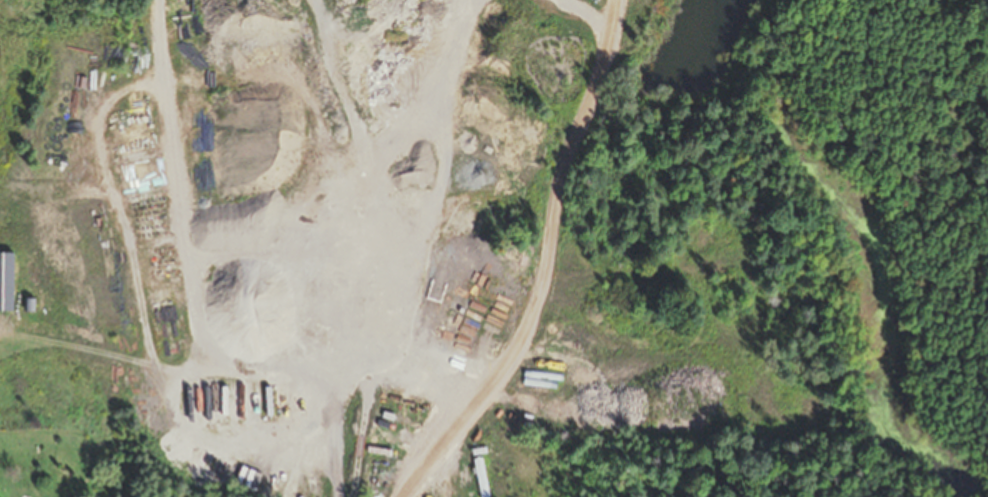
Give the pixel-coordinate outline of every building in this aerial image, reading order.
[(12,253),(0,253),(0,311),(12,311),(12,253)]
